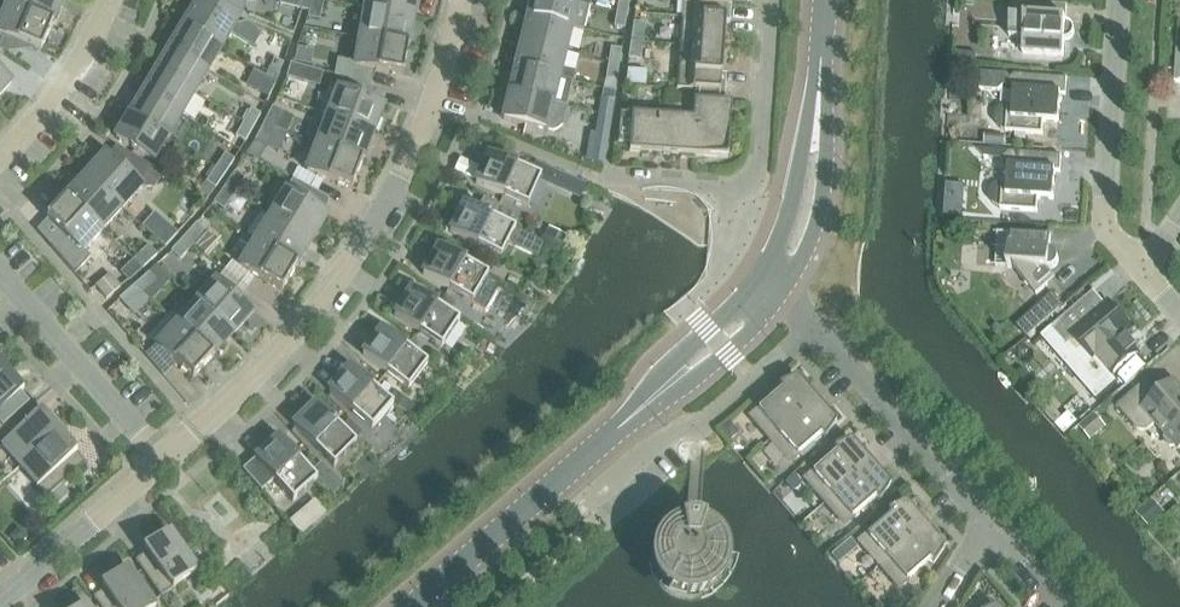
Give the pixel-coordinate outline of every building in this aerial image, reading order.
[(9,5),(53,24),(64,0),(11,0),(9,5)] [(184,25),(222,48),(242,16),(202,0),(199,0),(184,25)] [(242,16),(244,6),(245,0),(202,0),(242,16)] [(310,11),(313,0),(302,0),(300,8),(310,11)] [(310,11),(309,17),(321,19),(325,1),(319,0),(313,0),(310,11)] [(366,9),(414,18),(417,0),(368,0),(366,9)] [(572,27),(584,30),(590,4),(579,1),(575,0),(533,0),(529,16),(572,27)] [(618,10),(629,12),(631,0),(620,0),(618,10)] [(683,18),(702,19),(703,4),(726,6),(727,5),(727,0),(684,0),(683,18)] [(1025,39),(1024,54),(1065,57),(1066,41),(1071,40),(1075,37),(1076,32),(1075,27),(1072,23),(1067,22),(1068,6),(1012,2),(1009,38),(1025,39)] [(683,18),(681,45),(723,48),(725,22),(731,22),(732,5),(727,5),(726,6),(703,4),(702,19),(683,18)] [(0,25),(0,34),(42,51),(53,24),(9,5),(7,8),(0,25)] [(366,9),(361,38),(409,47),(414,18),(366,9)] [(629,12),(618,10),(615,27),(626,29),(629,12)] [(529,16),(523,42),(566,52),(572,27),(529,16)] [(634,22),(632,40),(644,42),(647,24),(634,22)] [(184,25),(170,49),(209,71),(222,48),(184,25)] [(337,60),(335,74),(344,77),(371,86),(377,71),(404,76),(409,47),(361,38),(356,63),(337,60)] [(644,42),(632,40),(629,58),(641,60),(644,42)] [(523,42),(517,68),(560,78),(573,82),(575,72),(562,69),(566,52),(523,42)] [(678,88),(696,90),(696,89),(726,91),(727,74),(722,74),(723,48),(681,45),(678,88)] [(612,47),(609,63),(620,65),(623,49),(612,47)] [(170,49),(157,72),(195,95),(209,71),(170,49)] [(958,53),(957,63),(977,64),(978,54),(958,53)] [(275,58),(267,75),(277,80),(285,63),(275,58)] [(620,65),(609,63),(607,79),(618,80),(620,65)] [(289,77),(320,86),(324,73),(292,64),(289,77)] [(966,67),(965,77),(978,77),(979,68),(966,67)] [(573,82),(560,78),(517,68),(510,94),(567,108),(574,82),(573,82)] [(629,70),(628,85),(647,86),(648,72),(629,70)] [(12,83),(0,72),(0,96),(12,83)] [(157,72),(143,95),(181,118),(195,95),(157,72)] [(1007,130),(1007,133),(1044,135),(1045,121),(1060,122),(1062,94),(1067,95),(1068,78),(1016,75),(1012,78),(1009,74),(982,72),(981,90),(1000,91),(1009,83),(1015,91),(1014,105),(1009,104),(1009,106),(1004,107),(1000,109),(997,113),(996,118),(997,122),(999,126),(1002,129),(1007,130)] [(277,80),(267,75),(261,89),(271,94),(277,80)] [(339,89),(329,117),(374,134),(384,107),(365,99),(371,86),(344,77),(339,89)] [(696,89),(696,90),(694,119),(621,114),(618,144),(631,145),(630,151),(682,155),(682,157),(695,158),(695,156),(728,158),(732,104),(725,103),(726,91),(696,89)] [(510,94),(504,120),(554,132),(558,130),(563,126),(567,108),(510,94)] [(143,95),(129,118),(167,141),(181,118),(143,95)] [(604,99),(601,116),(612,118),(614,101),(604,99)] [(274,107),(265,124),(276,130),(284,112),(274,107)] [(252,109),(244,123),(254,128),(262,114),(252,109)] [(612,118),(601,116),(598,133),(609,134),(612,118)] [(329,117),(318,144),(364,161),(374,134),(329,117)] [(167,141),(129,118),(117,139),(155,162),(167,141)] [(254,128),(244,123),(237,136),(247,142),(254,128)] [(276,130),(265,124),(256,142),(267,147),(276,130)] [(985,134),(985,146),(1006,147),(1006,136),(985,134)] [(364,161),(318,144),(308,172),(353,189),(364,161)] [(107,154),(87,176),(123,209),(143,187),(145,189),(154,190),(164,174),(116,146),(108,156),(107,154)] [(1002,207),(1001,209),(1039,212),(1040,198),(1055,199),(1057,172),(1062,172),(1063,155),(1011,152),(1002,160),(1010,168),(1009,182),(1003,181),(1003,184),(999,184),(994,187),(992,190),(991,195),(991,199),(993,203),(997,206),(1002,207)] [(226,154),(217,167),(227,173),(235,160),(226,154)] [(490,154),(476,184),(529,207),(540,182),(582,200),(588,186),(535,164),(531,173),(490,154)] [(227,173),(217,167),(207,182),(217,188),(227,173)] [(236,172),(226,187),(236,194),(246,179),(236,172)] [(87,176),(67,197),(103,230),(123,209),(87,176)] [(293,181),(272,216),(313,241),(328,216),(326,214),(328,199),(293,181)] [(236,194),(226,187),(214,204),(224,211),(236,194)] [(103,230),(67,197),(37,230),(75,274),(90,258),(83,252),(103,230)] [(465,203),(451,232),(502,258),(509,243),(539,259),(546,244),(542,242),(516,229),(494,218),(501,206),(484,197),(478,210),(465,203)] [(964,221),(965,212),(946,211),(945,220),(964,221)] [(272,216),(256,241),(298,266),(313,241),(272,216)] [(196,224),(184,238),(193,246),(206,232),(196,224)] [(157,239),(166,247),(178,234),(169,226),(157,239)] [(549,228),(542,242),(546,244),(560,251),(567,237),(549,228)] [(1055,268),(1059,265),(1060,260),(1059,255),(1056,251),(1051,250),(1052,234),(998,231),(996,267),(1015,268),(1037,295),(1049,285),(1050,269),(1055,268)] [(193,246),(184,238),(171,253),(180,261),(193,246)] [(298,266),(256,241),(241,266),(283,291),(298,266)] [(150,246),(135,259),(144,268),(158,255),(150,246)] [(429,266),(424,275),(473,303),(485,310),(501,282),(489,275),(473,266),(440,247),(429,266)] [(144,268),(135,259),(121,272),(130,281),(144,268)] [(149,273),(136,285),(144,294),(157,283),(149,273)] [(97,286),(107,299),(121,287),(111,275),(97,286)] [(217,281),(198,302),(234,335),(253,313),(217,281)] [(144,294),(136,285),(120,299),(128,308),(144,294)] [(438,306),(413,289),(395,315),(442,347),(460,321),(450,313),(438,306)] [(1050,330),(1042,337),(1098,400),(1118,383),(1112,377),(1140,353),(1126,337),(1134,330),(1109,302),(1105,306),(1093,292),(1050,330)] [(445,296),(438,306),(450,313),(456,303),(445,296)] [(1052,296),(1034,312),(1044,324),(1062,308),(1052,296)] [(198,302),(178,324),(214,357),(234,335),(198,302)] [(169,316),(149,338),(158,346),(194,378),(214,357),(178,324),(169,316)] [(383,329),(363,355),(409,389),(428,364),(383,329)] [(1026,339),(1018,347),(1028,359),(1039,349),(1028,337),(1026,339)] [(330,391),(373,429),(394,405),(351,367),(330,391)] [(32,404),(23,393),(25,392),(7,371),(0,378),(0,431),(32,404)] [(752,417),(771,439),(817,399),(797,377),(780,386),(783,390),(752,417)] [(1118,407),(1139,430),(1147,429),(1156,421),(1165,432),(1165,437),(1171,445),(1177,445),(1179,449),(1179,386),(1176,382),(1160,396),(1147,381),(1118,407)] [(395,391),(389,398),(408,413),(414,406),(395,391)] [(817,399),(771,439),(791,461),(822,435),(826,438),(837,422),(817,399)] [(21,467),(60,433),(42,412),(40,414),(32,404),(0,431),(0,443),(21,467)] [(294,426),(334,467),(357,444),(354,441),(341,428),(316,404),(294,426)] [(1095,414),(1080,427),(1092,442),(1107,429),(1095,414)] [(348,420),(341,428),(354,441),(362,433),(348,420)] [(727,424),(721,430),(729,439),(736,433),(727,424)] [(60,433),(21,467),(48,498),(51,495),(62,485),(85,466),(76,455),(78,453),(60,433)] [(256,459),(255,460),(273,481),(275,480),(294,501),(318,480),(312,473),(280,437),(256,459)] [(806,479),(826,502),(871,462),(852,440),(835,448),(837,453),(806,479)] [(255,460),(243,470),(262,491),(273,481),(255,460)] [(871,462),(826,502),(845,524),(876,498),(880,501),(891,485),(871,462)] [(320,465),(312,473),(334,495),(342,487),(320,465)] [(791,490),(801,482),(794,474),(785,482),(791,490)] [(69,493),(62,485),(51,495),(58,502),(69,493)] [(314,501),(289,523),(298,533),(323,511),(314,501)] [(1153,501),(1137,515),(1149,527),(1164,513),(1153,501)] [(861,542),(880,565),(926,525),(906,502),(889,511),(892,515),(861,542)] [(926,525),(880,565),(900,587),(931,560),(935,563),(946,547),(926,525)] [(692,526),(687,526),(682,527),(678,529),(676,530),(674,531),(670,533),(668,535),(666,537),(664,538),(663,540),(662,542),(660,544),(659,546),(658,548),(658,550),(657,553),(656,555),(656,557),(656,561),(656,563),(656,566),(656,569),(657,571),(658,575),(659,577),(660,579),(662,581),(663,583),(666,587),(668,589),(672,592),(674,593),(677,595),(683,597),(686,597),(691,598),(695,597),(700,597),(703,596),(708,594),(712,591),(715,588),(719,585),(721,581),(724,577),(725,573),(726,570),(726,567),(727,564),(727,561),(726,558),(726,555),(725,552),(724,549),(723,546),(721,544),(720,541),(718,539),(715,536),(712,534),(707,530),(704,529),(700,527),(697,527),(692,526)] [(21,530),(10,539),(18,549),(29,540),(21,530)] [(152,544),(145,549),(148,552),(136,561),(161,597),(196,572),(197,573),(198,572),(170,531),(152,543),(152,544)] [(838,548),(832,553),(839,562),(846,557),(838,548)] [(94,597),(100,606),(156,606),(128,567),(110,580),(103,585),(106,589),(94,597)] [(908,602),(917,606),(919,604),(924,596),(915,590),(908,602)]
